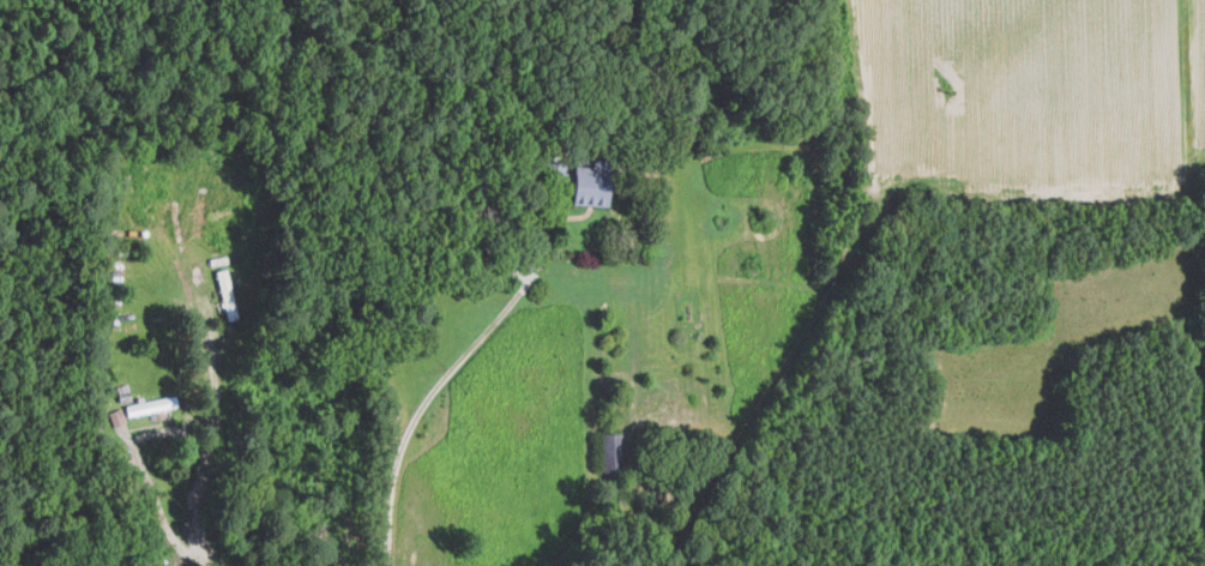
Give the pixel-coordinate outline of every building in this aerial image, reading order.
[(574,205),(607,205),(608,159),(596,159),(595,166),(574,166),(574,205)] [(126,405),(127,414),(178,407),(176,396),(138,400),(138,403),(126,405)] [(622,432),(603,433),(603,471),(623,470),(622,432)]
